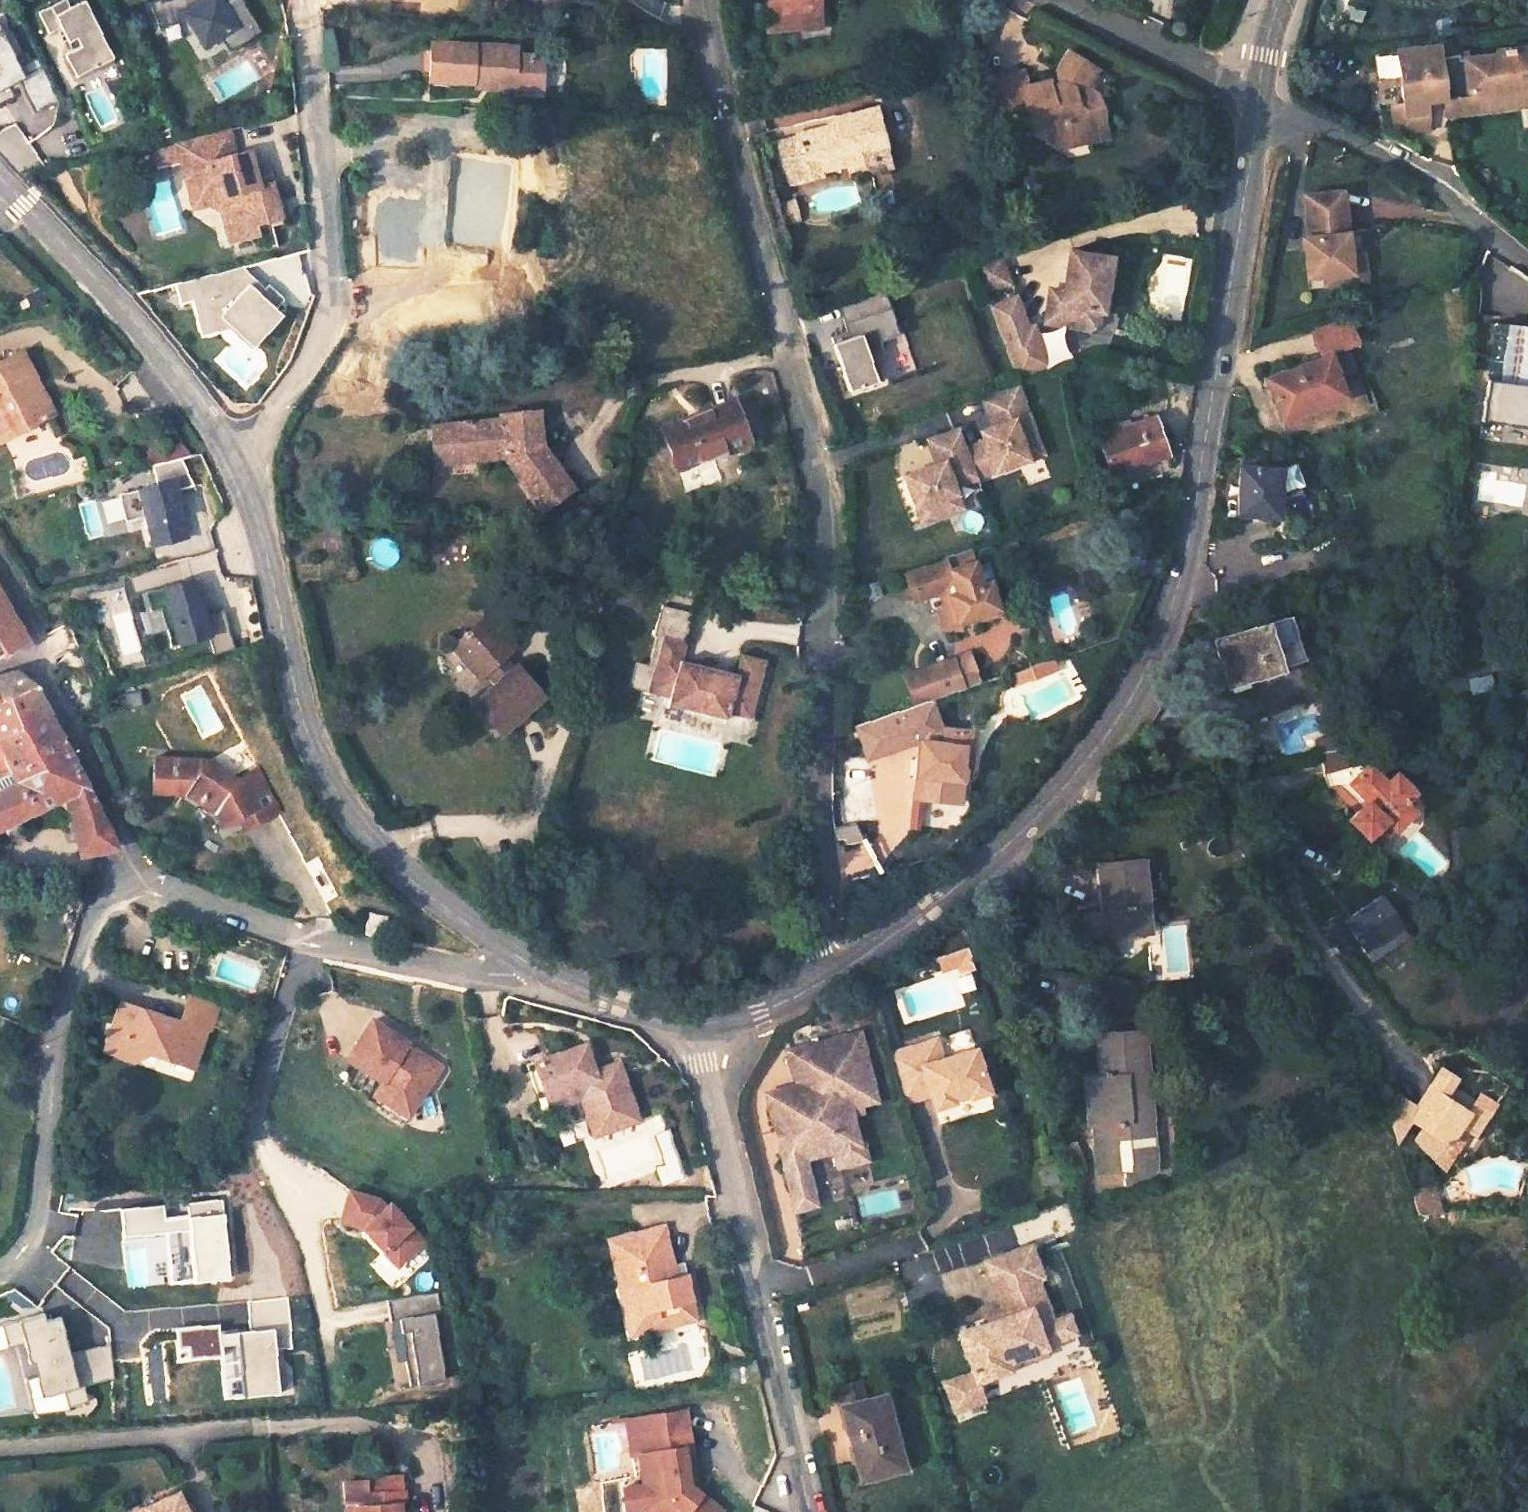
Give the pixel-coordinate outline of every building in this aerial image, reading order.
[(65,0),(51,0),(34,8),(45,30),(66,20),(77,43),(61,50),(72,72),(109,54),(83,0),(73,0),(67,3),(65,0)] [(158,1),(147,5),(157,32),(183,16),(202,49),(218,39),(233,30),(243,45),(259,35),(238,0),(227,0),(220,4),(217,0),(208,0),(201,4),(199,0),(157,0),(158,1)] [(774,23),(783,23),(782,0),(772,0),(774,23)] [(783,23),(807,20),(806,13),(827,10),(827,0),(782,0),(783,23)] [(807,20),(828,18),(827,10),(806,13),(807,20)] [(25,87),(3,17),(0,18),(0,95),(25,87)] [(233,30),(218,39),(227,54),(243,45),(233,30)] [(520,49),(432,44),(432,71),(450,72),(450,81),(489,83),(489,89),(517,91),(516,82),(542,84),(543,58),(520,57),(520,49)] [(1397,53),(1404,106),(1406,117),(1428,113),(1447,111),(1446,108),(1485,102),(1488,109),(1496,108),(1502,100),(1527,97),(1527,55),(1496,59),(1497,62),(1460,68),(1459,63),(1441,65),(1438,47),(1397,53)] [(1069,130),(1089,126),(1089,118),(1101,116),(1097,92),(1084,86),(1084,77),(1093,63),(1068,48),(1057,67),(1059,87),(1051,88),(1050,83),(1025,86),(1023,76),(996,80),(1000,108),(1023,103),(1026,103),(1028,124),(1041,122),(1043,133),(1061,144),(1069,130)] [(450,72),(432,71),(431,81),(450,81),(450,72)] [(542,84),(516,82),(517,91),(542,92),(542,84)] [(1406,117),(1404,106),(1393,108),(1395,127),(1408,134),(1431,130),(1428,113),(1406,117)] [(853,175),(890,165),(875,109),(837,119),(839,126),(780,141),(787,168),(818,160),(821,173),(850,165),(853,175)] [(1089,126),(1069,130),(1061,144),(1104,136),(1101,117),(1101,116),(1089,118),(1089,126)] [(220,128),(179,138),(195,201),(212,198),(241,216),(235,224),(238,238),(261,233),(259,227),(284,222),(272,171),(267,172),(255,165),(258,162),(254,147),(226,154),(220,128)] [(494,232),(498,197),(479,196),(480,185),(485,139),(451,135),(448,166),(455,167),(453,196),(435,194),(420,192),(420,186),(366,180),(363,214),(387,217),(387,222),(417,225),(418,211),(432,212),(432,232),(448,234),(476,237),(476,230),(494,232)] [(818,160),(787,168),(791,180),(821,173),(818,160)] [(479,196),(498,197),(499,187),(480,185),(479,196)] [(1345,256),(1339,194),(1302,198),(1306,249),(1302,250),(1303,270),(1320,268),(1321,276),(1346,275),(1345,256)] [(783,222),(800,218),(796,199),(779,203),(783,222)] [(448,242),(475,245),(476,237),(448,234),(448,242)] [(1048,298),(1044,319),(1090,327),(1098,321),(1101,308),(1103,308),(1112,254),(1070,247),(1063,288),(1056,286),(1054,299),(1048,298)] [(1001,250),(973,259),(982,288),(1011,278),(1001,250)] [(1361,255),(1345,256),(1346,275),(1321,276),(1322,291),(1364,289),(1361,255)] [(240,341),(275,332),(256,262),(176,284),(181,302),(192,299),(201,335),(236,326),(240,341)] [(1303,270),(1304,278),(1321,276),(1320,268),(1303,270)] [(1054,299),(1056,286),(1050,285),(1048,298),(1054,299)] [(880,382),(870,354),(885,349),(883,342),(902,336),(886,289),(839,304),(849,333),(833,338),(851,392),(880,382)] [(1339,323),(1309,333),(1313,342),(1343,331),(1339,323)] [(1496,326),(1487,399),(1486,399),(1483,423),(1527,429),(1527,329),(1496,326)] [(1319,355),(1265,380),(1285,421),(1343,394),(1323,353),(1348,342),(1343,331),(1313,342),(1319,355)] [(4,437),(44,417),(12,354),(0,360),(0,429),(4,437)] [(1014,383),(981,396),(990,420),(994,429),(982,433),(983,438),(965,445),(966,450),(976,475),(1026,455),(1017,431),(1031,426),(1014,383)] [(673,458),(745,434),(731,391),(658,415),(673,458)] [(517,410),(520,440),(534,439),(531,409),(517,410)] [(520,440),(517,410),(491,412),(491,420),(458,423),(457,418),(448,418),(448,423),(420,426),(422,456),(469,452),(470,461),(496,459),(536,508),(565,487),(534,447),(534,439),(520,440)] [(1154,416),(1102,435),(1114,468),(1165,449),(1154,416)] [(990,420),(978,425),(982,433),(994,429),(990,420)] [(1031,426),(1017,431),(1026,455),(1040,449),(1031,426)] [(966,450),(957,427),(932,437),(943,465),(933,469),(932,465),(909,474),(921,506),(939,499),(944,513),(961,507),(952,484),(976,475),(966,450)] [(423,465),(470,461),(469,452),(422,456),(423,465)] [(123,522),(144,516),(146,527),(151,546),(184,538),(180,519),(177,519),(170,493),(192,488),(184,457),(150,466),(154,485),(116,495),(123,522)] [(1281,471),(1240,469),(1238,515),(1278,518),(1279,493),(1283,493),(1301,487),(1294,466),(1281,471)] [(144,516),(123,522),(125,532),(146,527),(144,516)] [(968,545),(942,554),(944,558),(946,565),(972,557),(968,545)] [(945,582),(957,618),(998,605),(988,581),(982,584),(972,557),(946,565),(944,558),(906,572),(913,592),(945,582)] [(203,616),(193,579),(144,594),(149,611),(159,608),(165,627),(170,646),(208,636),(213,654),(235,648),(224,610),(203,616)] [(27,639),(0,592),(0,656),(27,639)] [(661,700),(721,714),(722,709),(748,715),(748,714),(761,653),(735,648),(731,666),(675,653),(685,610),(656,602),(650,631),(656,632),(650,660),(644,686),(663,691),(661,700)] [(159,608),(149,611),(155,630),(165,627),(159,608)] [(537,699),(510,664),(505,669),(494,655),(505,646),(478,614),(442,646),(468,678),(474,673),(484,686),(465,701),(492,735),(537,699)] [(1264,628),(1210,643),(1221,681),(1239,676),(1241,684),(1276,674),(1264,628)] [(902,672),(913,702),(932,695),(980,678),(970,648),(902,672)] [(1054,653),(1011,668),(1015,678),(1057,662),(1054,653)] [(623,681),(644,686),(650,660),(629,656),(623,681)] [(36,686),(15,671),(0,677),(0,697),(12,693),(36,686)] [(36,686),(12,693),(0,697),(0,831),(68,800),(81,859),(99,852),(116,846),(112,835),(36,686)] [(913,702),(859,721),(870,751),(912,736),(913,729),(923,730),(916,789),(961,794),(965,761),(962,762),(965,739),(970,740),(972,724),(941,721),(932,695),(913,702)] [(1518,723),(1520,739),(1527,738),(1527,722),(1518,723)] [(1349,749),(1318,757),(1324,783),(1340,780),(1365,806),(1347,824),(1366,843),(1385,825),(1394,834),(1414,815),(1404,806),(1413,797),(1395,777),(1385,786),(1349,749)] [(201,795),(211,800),(214,802),(226,821),(240,813),(244,811),(237,798),(252,789),(266,813),(280,805),(256,762),(234,773),(205,757),(152,754),(151,790),(181,792),(184,789),(199,797),(201,795)] [(905,794),(907,775),(887,774),(887,772),(880,772),(876,827),(917,830),(919,795),(905,794)] [(246,824),(266,813),(252,789),(237,798),(244,811),(240,813),(246,824)] [(1241,824),(1231,833),(1255,860),(1265,852),(1241,824)] [(1106,914),(1108,935),(1109,935),(1129,933),(1129,928),(1147,927),(1142,860),(1103,863),(1106,914)] [(1326,928),(1347,957),(1363,946),(1368,953),(1405,926),(1384,898),(1349,923),(1343,916),(1326,928)] [(382,913),(365,909),(361,930),(378,933),(382,913)] [(1108,935),(1106,914),(1071,917),(1073,946),(1110,944),(1109,935),(1108,935)] [(1412,937),(1405,926),(1368,953),(1375,963),(1412,937)] [(115,1006),(104,1035),(122,1042),(130,1059),(148,1052),(172,1059),(175,1048),(194,1054),(202,1032),(206,1030),(215,1005),(186,994),(176,1021),(138,1008),(132,1010),(115,1006)] [(407,1043),(371,1019),(345,1058),(380,1081),(376,1087),(405,1106),(413,1105),(435,1071),(434,1063),(413,1050),(411,1054),(403,1049),(407,1043)] [(1147,1118),(1140,1030),(1101,1033),(1102,1050),(1097,1051),(1098,1069),(1103,1069),(1104,1092),(1090,1093),(1092,1122),(1107,1121),(1108,1134),(1132,1133),(1130,1120),(1147,1118)] [(100,1048),(130,1059),(122,1042),(104,1035),(100,1048)] [(854,1035),(795,1050),(804,1086),(790,1089),(759,1097),(768,1131),(784,1127),(787,1137),(780,1139),(773,1151),(783,1195),(806,1190),(800,1163),(828,1156),(832,1172),(862,1164),(858,1147),(853,1148),(846,1119),(851,1110),(872,1105),(854,1035)] [(933,1040),(887,1058),(904,1105),(929,1096),(934,1110),(952,1104),(951,1099),(968,1094),(969,1098),(987,1092),(973,1050),(940,1060),(933,1040)] [(639,1120),(622,1068),(597,1076),(594,1069),(585,1042),(526,1062),(542,1109),(582,1096),(594,1134),(639,1120)] [(190,1065),(194,1054),(175,1048),(172,1059),(190,1065)] [(804,1086),(795,1050),(781,1054),(790,1089),(804,1086)] [(619,1060),(594,1069),(597,1076),(622,1068),(619,1060)] [(1401,1091),(1387,1096),(1398,1136),(1413,1113),(1425,1121),(1417,1133),(1439,1155),(1463,1119),(1477,1128),(1490,1107),(1475,1097),(1468,1108),(1445,1092),(1457,1073),(1441,1063),(1417,1102),(1401,1091)] [(405,1106),(376,1087),(372,1093),(406,1116),(413,1105),(405,1106)] [(664,1163),(678,1158),(668,1127),(653,1132),(664,1163)] [(784,1127),(768,1131),(773,1151),(780,1139),(787,1137),(784,1127)] [(685,1177),(678,1158),(664,1163),(654,1166),(660,1185),(685,1177)] [(1435,1180),(1413,1187),(1419,1207),(1443,1207),(1435,1180)] [(366,1183),(338,1210),(398,1270),(425,1243),(366,1183)] [(806,1190),(783,1195),(789,1214),(811,1209),(806,1190)] [(696,1317),(685,1272),(676,1274),(664,1225),(609,1238),(616,1272),(623,1271),(633,1312),(656,1307),(659,1326),(696,1317)] [(1003,1292),(998,1294),(1004,1308),(1007,1318),(991,1324),(960,1336),(974,1375),(958,1381),(969,1410),(987,1404),(980,1385),(1014,1372),(1011,1365),(1049,1351),(1048,1348),(1063,1342),(1056,1323),(1041,1281),(1045,1278),(1034,1246),(992,1262),(1003,1292)] [(998,1294),(1003,1292),(992,1262),(987,1264),(998,1294)] [(623,1271),(616,1272),(630,1332),(659,1326),(656,1307),(633,1312),(623,1271)] [(386,1299),(396,1385),(445,1380),(434,1293),(386,1299)] [(252,1325),(276,1322),(273,1300),(249,1303),(252,1325)] [(1007,1318),(1004,1308),(987,1315),(991,1324),(1007,1318)] [(108,1344),(70,1352),(62,1314),(5,1325),(9,1345),(27,1341),(37,1391),(34,1391),(38,1409),(88,1399),(85,1383),(115,1377),(108,1344)] [(1056,1323),(1063,1342),(1079,1336),(1072,1317),(1056,1323)] [(240,1395),(280,1392),(277,1325),(179,1330),(180,1357),(238,1354),(240,1395)] [(958,1381),(947,1385),(957,1414),(969,1410),(958,1381)] [(845,1409),(867,1403),(863,1384),(840,1389),(845,1409)] [(900,1466),(892,1433),(895,1432),(886,1398),(867,1403),(845,1409),(863,1482),(878,1478),(877,1472),(900,1466)] [(625,1415),(629,1457),(638,1456),(640,1482),(622,1484),(624,1511),(716,1511),(714,1490),(695,1492),(688,1410),(625,1415)] [(900,1466),(877,1472),(878,1478),(879,1482),(909,1474),(898,1431),(895,1432),(892,1433),(900,1466)] [(333,1481),(334,1491),(370,1489),(405,1486),(405,1473),(360,1476),(361,1479),(333,1481)] [(358,1511),(402,1511),(401,1501),(407,1501),(406,1486),(405,1486),(370,1489),(334,1491),(335,1504),(345,1504),(358,1503),(358,1511)] [(188,1506),(183,1508),(175,1490),(126,1511),(191,1511),(188,1506)] [(346,1511),(358,1511),(358,1503),(345,1504),(346,1511)]
